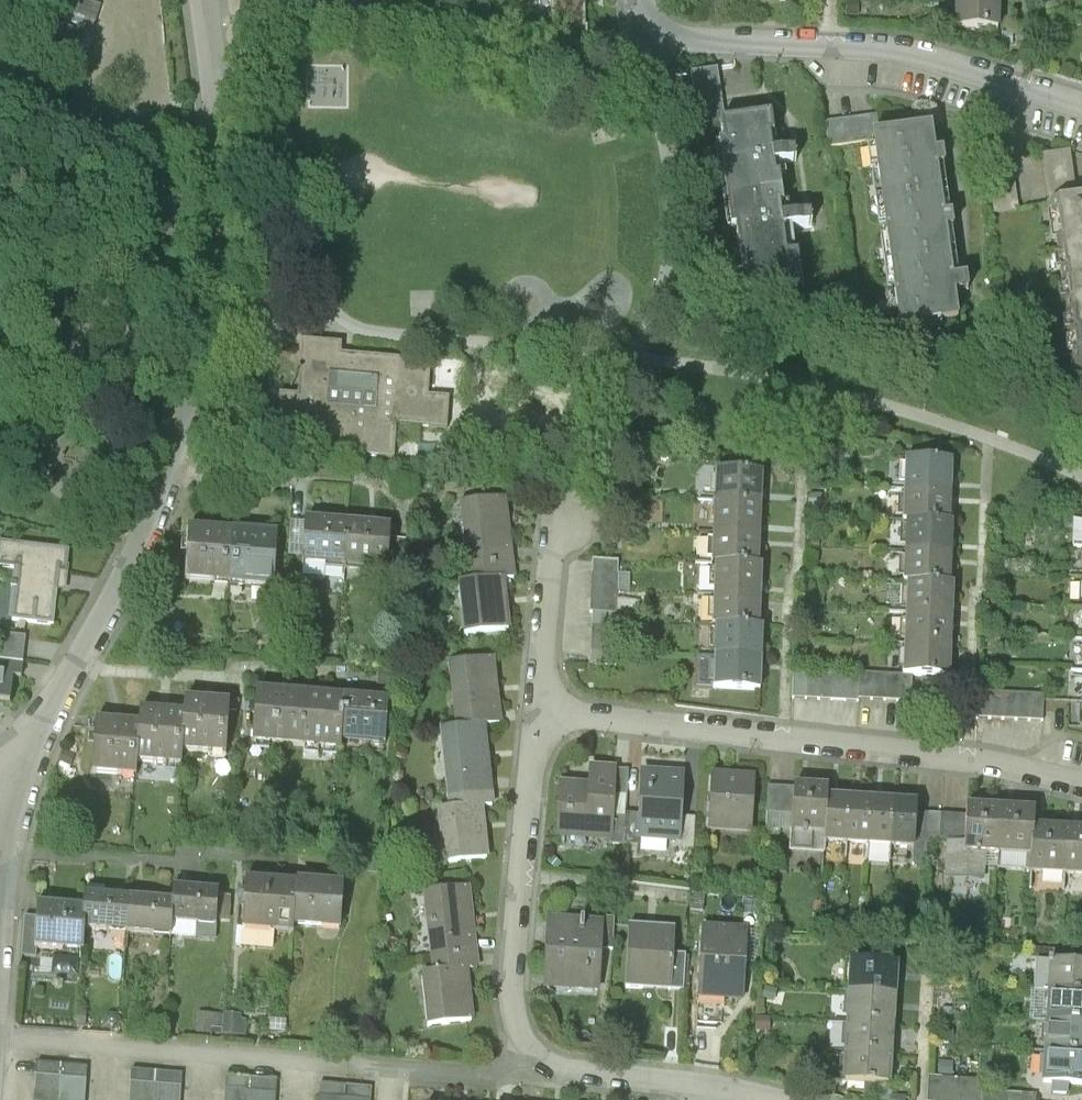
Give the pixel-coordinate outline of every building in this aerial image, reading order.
[(998,4),(952,3),(952,34),(997,35),(998,4)] [(102,12),(79,5),(74,23),(97,29),(102,12)] [(92,40),(78,36),(77,39),(60,34),(53,59),(84,68),(92,40)] [(727,126),(720,74),(694,78),(701,130),(727,126)] [(780,146),(777,125),(725,133),(728,153),(722,153),(731,208),(787,199),(785,185),(781,186),(779,174),(801,171),(799,159),(778,162),(776,146),(780,146)] [(939,137),(878,145),(887,210),(947,201),(944,177),(951,176),(949,161),(943,162),(939,137)] [(1048,207),(1076,203),(1069,156),(1041,160),(1048,207)] [(996,215),(1020,211),(1013,163),(989,166),(996,215)] [(789,214),(787,199),(731,208),(735,239),(742,238),(753,311),(809,302),(803,264),(792,265),(788,237),(816,233),(814,221),(786,226),(784,215),(789,214)] [(951,226),(947,201),(887,210),(896,272),(956,263),(953,240),(960,239),(958,225),(951,226)] [(1051,212),(1059,263),(1081,259),(1081,207),(1051,212)] [(1059,263),(1069,332),(1081,330),(1081,259),(1059,263)] [(960,288),(956,263),(896,272),(905,338),(965,329),(962,302),(975,301),(973,286),(960,288)] [(1069,332),(1079,394),(1081,394),(1081,330),(1069,332)] [(341,347),(302,345),(298,399),(280,398),(277,435),(340,440),(339,458),(394,462),(396,428),(446,431),(449,400),(427,399),(430,364),(340,357),(341,347)] [(908,498),(957,499),(958,469),(909,467),(908,498)] [(716,507),(765,508),(766,481),(717,480),(716,507)] [(506,573),(517,572),(507,494),(461,500),(470,578),(506,573)] [(910,531),(956,533),(957,499),(908,498),(907,531),(910,531)] [(716,539),(764,540),(765,508),(716,507),(716,539)] [(304,561),(347,564),(351,518),(308,515),(304,561)] [(347,564),(390,568),(394,522),(351,518),(347,564)] [(235,525),(190,521),(185,577),(231,580),(235,525)] [(280,528),(235,525),(231,580),(276,584),(280,528)] [(909,559),(955,560),(956,533),(910,531),(909,559)] [(718,572),(763,573),(764,540),(716,539),(715,572),(718,572)] [(0,549),(0,573),(15,574),(10,625),(56,629),(59,597),(67,598),(71,556),(0,549)] [(911,592),(954,593),(955,560),(909,559),(908,592),(911,592)] [(617,668),(620,564),(594,563),(592,668),(617,668)] [(717,602),(765,603),(766,573),(763,573),(718,572),(717,602)] [(506,573),(470,578),(460,579),(466,630),(512,625),(506,573)] [(910,623),(957,624),(957,593),(954,593),(911,592),(910,623)] [(719,634),(765,636),(765,603),(717,602),(716,634),(719,634)] [(909,655),(956,656),(957,624),(910,623),(909,655)] [(718,665),(766,667),(766,636),(765,636),(719,634),(718,665)] [(13,683),(27,685),(29,656),(1,653),(0,663),(0,682),(13,683)] [(487,721),(504,720),(496,655),(449,660),(456,725),(487,721)] [(909,680),(909,685),(912,685),(955,687),(956,656),(909,655),(909,680)] [(718,665),(717,699),(765,700),(766,667),(718,665)] [(909,685),(909,680),(793,679),(793,704),(912,706),(912,685),(909,685)] [(10,713),(13,683),(0,682),(0,712),(10,713)] [(346,691),(258,684),(254,740),(342,747),(342,737),(346,691)] [(393,694),(346,691),(342,737),(389,741),(393,694)] [(1043,693),(976,691),(975,718),(1042,720),(1043,693)] [(228,751),(233,696),(187,692),(186,707),(182,747),(228,751)] [(142,703),(141,716),(137,758),(180,762),(182,747),(186,707),(142,703)] [(137,758),(141,716),(98,713),(93,770),(137,773),(137,758)] [(497,800),(487,721),(456,725),(440,727),(450,805),(485,801),(497,800)] [(614,839),(619,762),(590,760),(589,780),(561,778),(557,835),(614,839)] [(682,839),(687,768),(644,766),(639,836),(682,839)] [(710,828),(754,831),(758,772),(714,769),(710,828)] [(821,831),(823,790),(824,782),(790,779),(789,786),(787,829),(821,831)] [(787,829),(789,786),(765,785),(763,828),(787,829)] [(843,843),(845,791),(823,790),(821,843),(843,843)] [(864,844),(867,792),(845,791),(843,843),(864,844)] [(888,845),(890,793),(867,792),(864,844),(888,845)] [(912,810),(913,794),(890,793),(888,845),(911,846),(912,810)] [(995,802),(964,800),(963,812),(961,848),(992,849),(995,802)] [(491,856),(485,801),(450,805),(437,807),(444,861),(491,856)] [(1030,804),(995,802),(992,849),(1027,851),(1029,820),(1030,804)] [(961,848),(963,812),(912,810),(911,846),(910,864),(927,864),(928,838),(945,839),(944,877),(960,878),(961,848)] [(1065,822),(1029,820),(1027,851),(1026,870),(1062,872),(1065,822)] [(1065,822),(1062,872),(1081,873),(1081,823),(1065,822)] [(295,922),(298,878),(247,874),(243,924),(295,928),(295,922)] [(342,926),(345,878),(299,875),(298,878),(295,922),(342,926)] [(218,923),(221,885),(176,882),(175,896),(173,920),(218,923)] [(481,963),(472,883),(424,889),(433,968),(470,964),(481,963)] [(132,893),(87,889),(86,903),(85,926),(129,929),(132,893)] [(175,896),(132,893),(129,929),(172,933),(173,920),(175,896)] [(85,926),(86,903),(40,899),(38,915),(36,941),(83,945),(85,926)] [(36,941),(38,915),(25,914),(23,954),(35,955),(36,941)] [(550,914),(546,986),(600,989),(602,950),(604,917),(550,914)] [(617,918),(604,917),(602,950),(615,950),(617,918)] [(631,922),(627,984),(673,986),(675,951),(676,924),(631,922)] [(704,923),(699,994),(745,997),(750,925),(704,923)] [(688,952),(675,951),(673,986),(685,987),(688,952)] [(1045,956),(1043,987),(1081,989),(1081,958),(1045,956)] [(892,989),(894,959),(844,957),(842,987),(892,989)] [(470,964),(433,968),(423,969),(429,1023),(476,1017),(470,964)] [(891,1020),(892,989),(842,987),(841,1018),(891,1020)] [(1043,987),(1041,1017),(1081,1020),(1081,989),(1043,987)] [(1041,1017),(1039,1048),(1081,1050),(1081,1020),(1041,1017)] [(890,1050),(891,1020),(841,1018),(840,1048),(890,1050)] [(888,1081),(890,1050),(840,1048),(838,1079),(888,1081)] [(1039,1048),(1037,1078),(1081,1081),(1081,1050),(1039,1048)] [(34,1099),(85,1099),(88,1063),(37,1059),(34,1099)] [(129,1099),(180,1099),(183,1070),(132,1066),(129,1099)] [(225,1099),(276,1099),(278,1076),(228,1072),(225,1099)] [(927,1099),(979,1099),(980,1090),(980,1079),(928,1076),(927,1099)] [(318,1099),(370,1099),(371,1084),(320,1080),(318,1099)] [(980,1090),(979,1099),(1034,1099),(1035,1093),(980,1090)]
